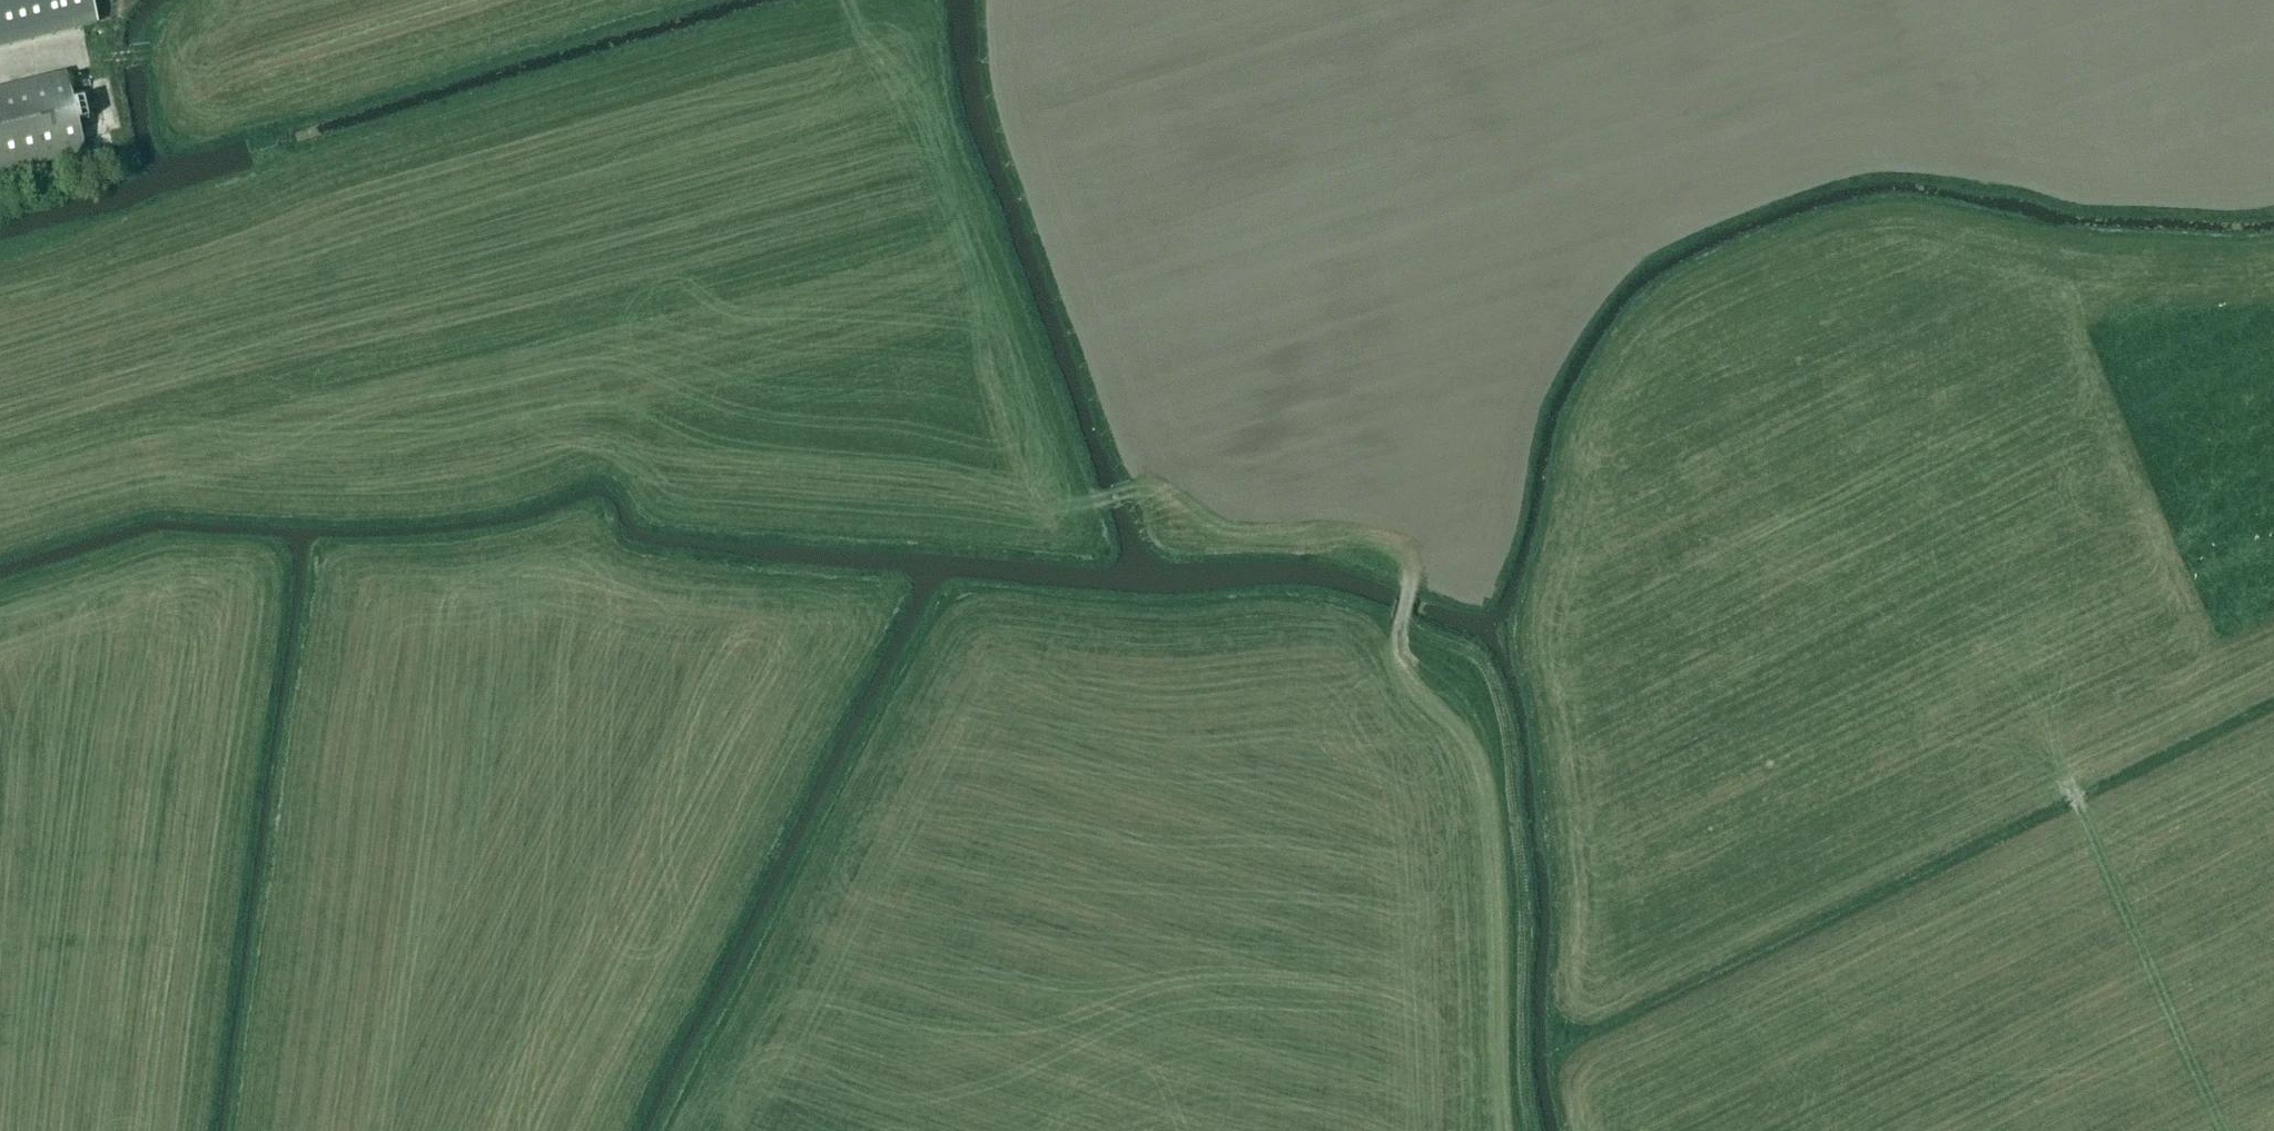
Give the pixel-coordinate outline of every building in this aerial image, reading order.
[(90,0),(0,0),(0,47),(95,24),(90,0)] [(85,155),(82,145),(65,73),(0,89),(0,176),(85,155)]
